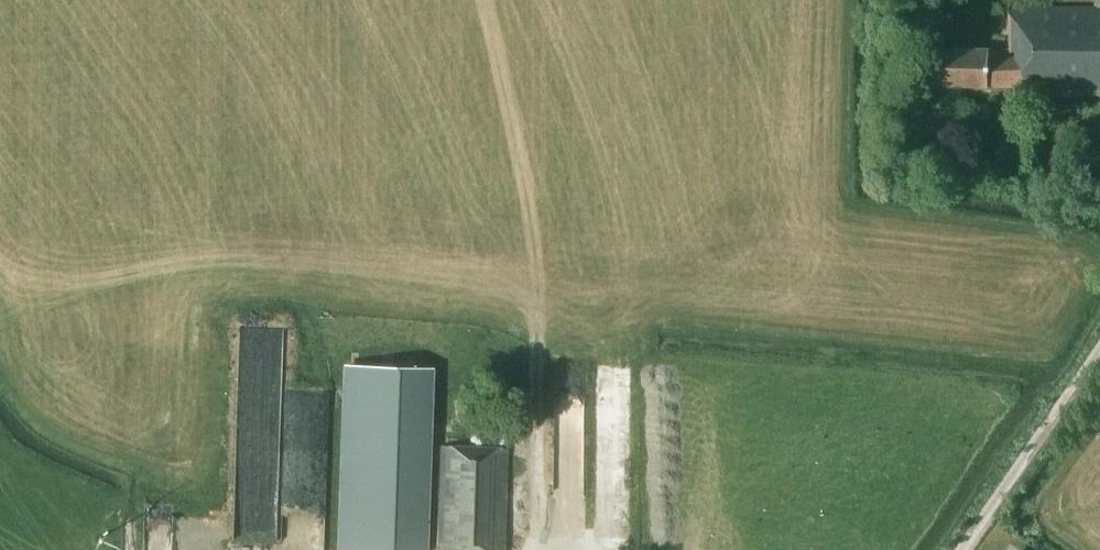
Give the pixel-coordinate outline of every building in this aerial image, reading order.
[(1096,5),(1010,4),(1010,48),(930,48),(929,85),(1021,86),(1021,94),(1099,94),(1099,0),(1096,0),(1096,5)] [(337,549),(426,549),(432,369),(343,366),(337,549)] [(440,445),(436,549),(503,549),(507,448),(440,445)]
